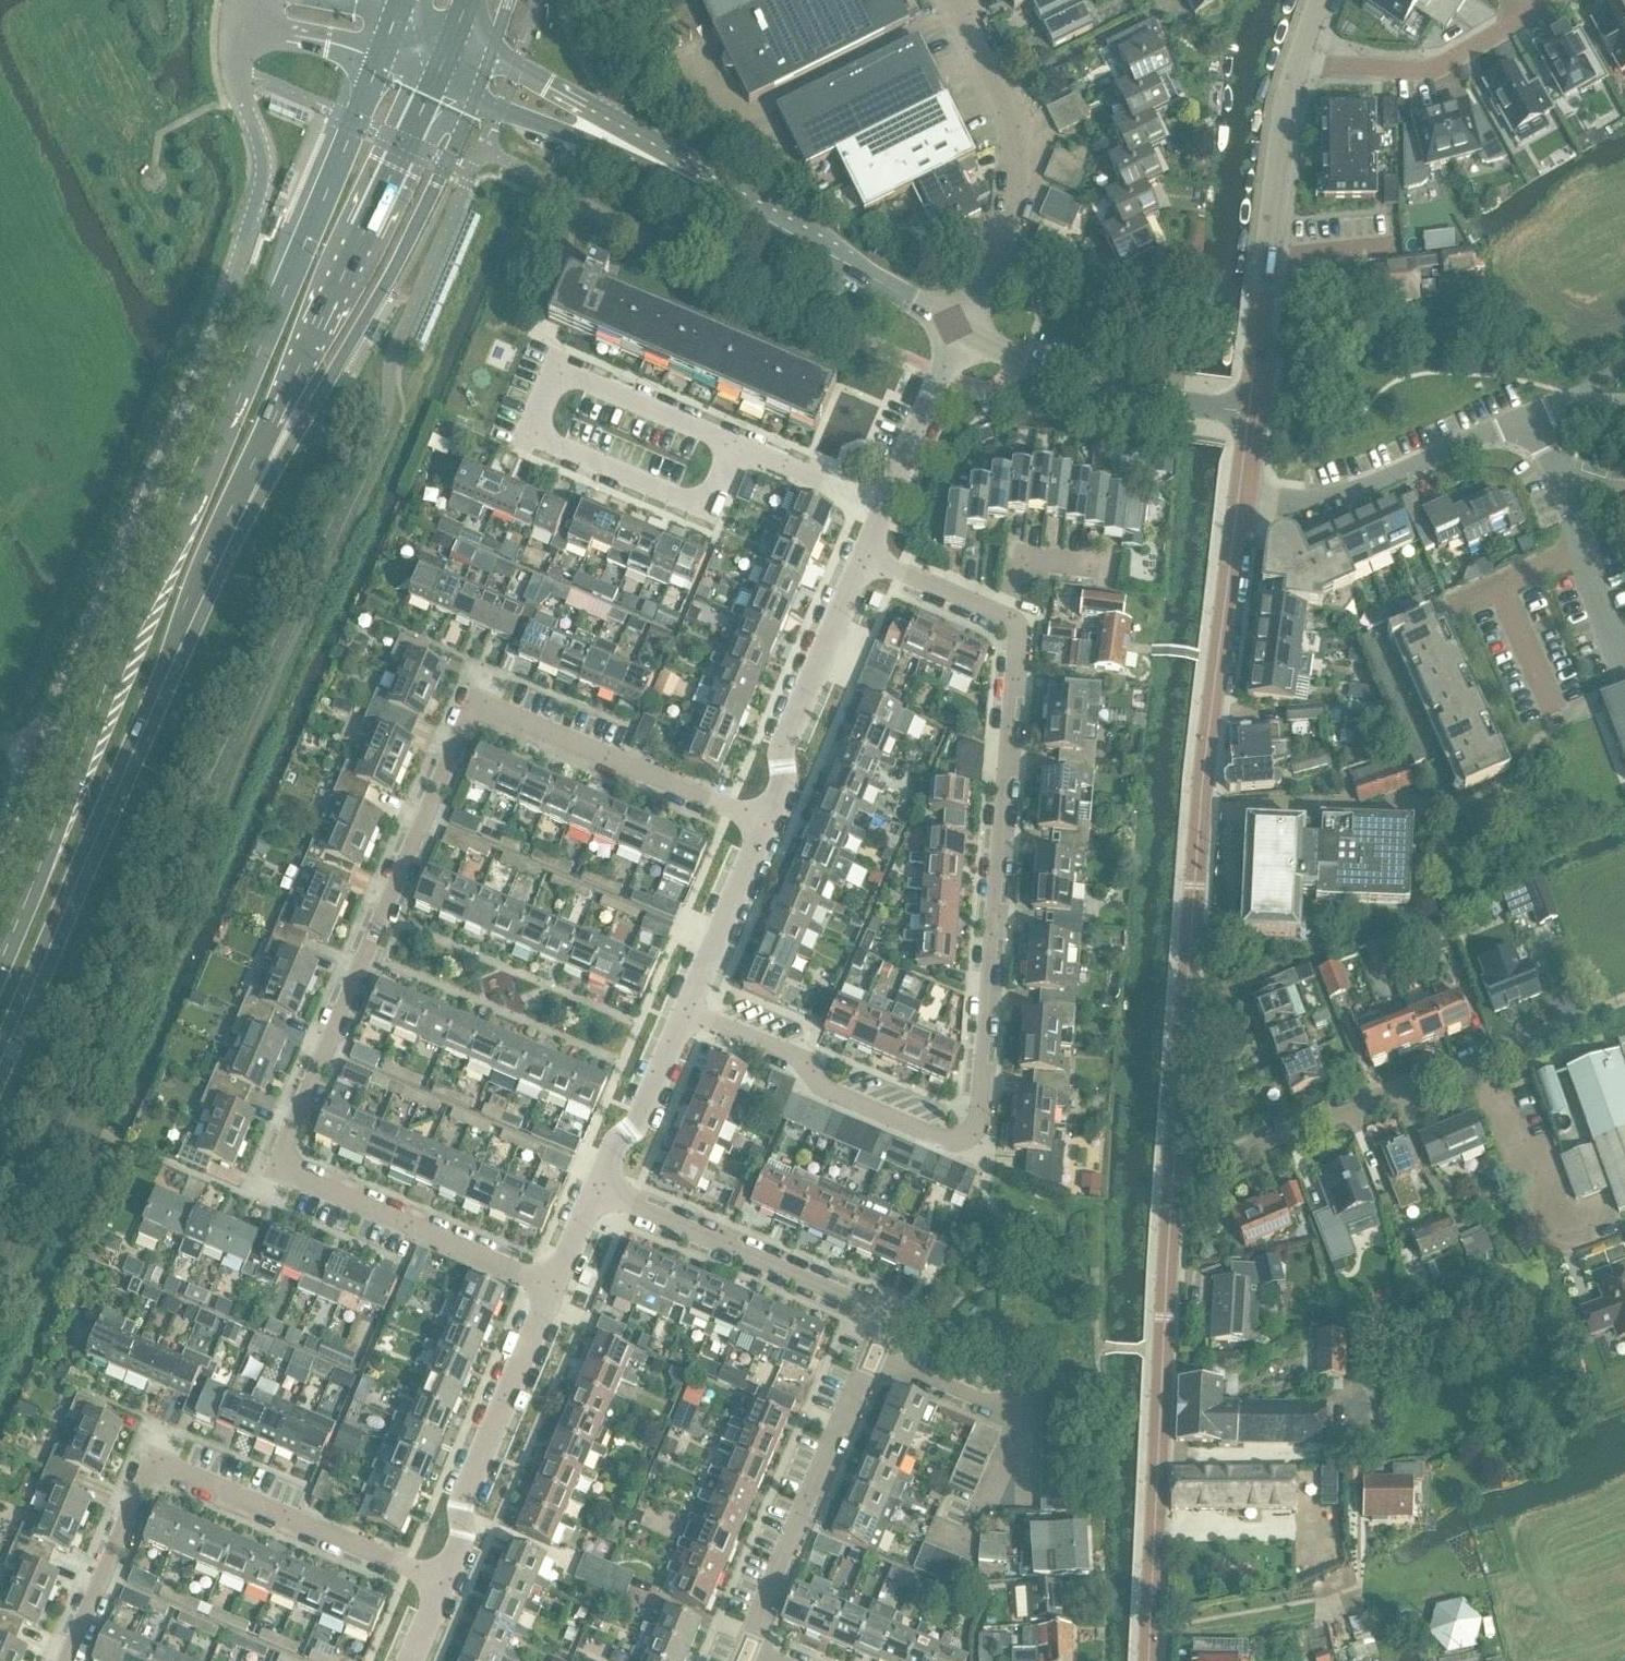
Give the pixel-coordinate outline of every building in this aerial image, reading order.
[(771,0),(690,0),(691,3),(697,0),(712,29),(745,13),(771,0)] [(712,29),(726,58),(720,62),(727,77),(733,74),(748,103),(757,99),(907,24),(895,0),(771,0),(745,13),(712,29)] [(1014,9),(1029,2),(1028,1),(1031,0),(1009,0),(1014,9)] [(1028,1),(1029,2),(1040,25),(1080,5),(1078,0),(1031,0),(1028,1)] [(1195,18),(1214,8),(1209,0),(1185,0),(1195,18)] [(1427,0),(1363,0),(1361,3),(1365,6),(1362,11),(1371,18),(1381,24),(1382,22),(1384,18),(1393,24),(1401,30),(1405,23),(1413,12),(1426,20),(1444,32),(1454,18),(1427,0)] [(1454,18),(1466,0),(1427,0),(1454,18)] [(1080,5),(1040,25),(1052,48),(1092,28),(1080,5)] [(1619,5),(1603,14),(1600,13),(1594,16),(1593,19),(1593,20),(1590,21),(1599,37),(1598,38),(1610,60),(1612,59),(1620,75),(1624,72),(1624,17),(1619,5)] [(1153,23),(1105,46),(1112,61),(1118,58),(1130,82),(1135,90),(1151,82),(1152,82),(1169,73),(1150,35),(1157,31),(1153,23)] [(1606,80),(1579,31),(1565,39),(1563,34),(1550,41),(1551,43),(1549,44),(1548,42),(1537,48),(1538,50),(1536,52),(1563,100),(1578,91),(1580,94),(1588,90),(1588,91),(1606,80)] [(915,40),(775,110),(805,170),(834,155),(833,154),(944,99),(939,87),(930,70),(915,40)] [(1513,66),(1483,83),(1493,102),(1489,105),(1497,118),(1501,116),(1512,135),(1554,112),(1542,91),(1531,98),(1513,66)] [(1130,82),(1113,91),(1126,118),(1127,117),(1131,125),(1149,116),(1165,109),(1152,82),(1151,82),(1135,90),(1130,82)] [(1051,122),(1081,107),(1076,94),(1045,109),(1051,122)] [(944,99),(833,154),(834,155),(862,213),(878,205),(914,187),(954,167),(953,166),(970,158),(970,159),(974,157),(958,126),(949,109),(944,99)] [(1396,102),(1382,102),(1382,111),(1396,111),(1396,102)] [(1081,107),(1051,122),(1057,134),(1088,120),(1081,107)] [(1454,107),(1438,111),(1451,163),(1476,157),(1478,160),(1481,163),(1485,164),(1489,164),(1504,160),(1480,117),(1469,120),(1468,120),(1465,108),(1455,110),(1454,107)] [(1373,109),(1321,110),(1322,148),(1325,148),(1325,162),(1322,162),(1323,200),(1374,199),(1374,162),(1377,162),(1376,146),(1373,146),(1373,109)] [(1396,111),(1382,111),(1382,120),(1396,120),(1396,111)] [(1451,163),(1438,111),(1421,116),(1422,119),(1412,122),(1415,134),(1403,137),(1404,191),(1420,187),(1423,185),(1426,182),(1427,178),(1427,174),(1426,170),(1427,170),(1451,163)] [(1126,118),(1111,126),(1124,152),(1125,152),(1129,160),(1146,151),(1163,144),(1149,116),(1131,125),(1127,117),(1126,118)] [(1396,120),(1382,120),(1382,130),(1396,129),(1396,120)] [(1124,152),(1107,161),(1121,188),(1125,195),(1143,187),(1160,178),(1146,152),(1146,151),(1129,160),(1125,152),(1124,152)] [(1047,166),(1079,180),(1085,167),(1053,153),(1047,166)] [(954,167),(914,187),(927,212),(966,192),(965,191),(959,178),(975,169),(970,159),(970,158),(953,166),(954,167)] [(1074,192),(1079,180),(1047,166),(1042,178),(1052,183),(1074,192)] [(1383,188),(1397,188),(1397,184),(1397,178),(1383,179),(1383,188)] [(966,192),(927,212),(938,237),(978,217),(971,203),(988,195),(982,183),(965,191),(966,192)] [(1121,188),(1103,197),(1117,223),(1122,232),(1140,223),(1157,215),(1143,187),(1125,195),(1121,188)] [(1397,188),(1383,188),(1383,197),(1397,197),(1397,188)] [(1044,204),(1075,217),(1080,205),(1049,191),(1044,204)] [(1397,197),(1383,197),(1383,206),(1397,206),(1397,197)] [(1069,230),(1075,217),(1044,204),(1038,216),(1043,219),(1069,230)] [(1475,204),(1461,208),(1463,218),(1478,214),(1475,204)] [(862,213),(851,218),(869,227),(884,219),(878,205),(862,213)] [(906,223),(896,228),(899,237),(909,232),(906,223)] [(1117,223),(1100,232),(1118,267),(1153,249),(1140,223),(1122,232),(1117,223)] [(1045,260),(1055,236),(1039,229),(1029,253),(1045,260)] [(1445,274),(1475,271),(1474,260),(1473,252),(1443,255),(1445,274)] [(1477,259),(1474,260),(1475,271),(1482,270),(1477,259)] [(568,271),(546,322),(568,331),(814,436),(834,389),(601,290),(607,274),(589,266),(577,261),(575,267),(572,273),(568,271)] [(1379,306),(1420,301),(1415,265),(1375,270),(1379,306)] [(1186,267),(1185,284),(1200,285),(1201,267),(1186,267)] [(988,431),(977,436),(980,443),(991,438),(988,431)] [(1118,444),(1117,458),(1131,459),(1133,446),(1118,444)] [(1159,449),(1155,476),(1171,478),(1175,451),(1159,449)] [(1030,469),(1025,512),(1045,514),(1049,471),(1050,468),(1030,466),(1030,469)] [(455,467),(446,490),(454,493),(452,498),(446,512),(465,520),(485,475),(465,467),(463,471),(455,467)] [(1010,476),(1007,514),(1025,516),(1025,512),(1030,469),(1011,467),(1010,476)] [(1045,514),(1044,518),(1064,520),(1068,478),(1069,473),(1049,471),(1045,514)] [(966,505),(964,530),(985,532),(986,519),(990,486),(991,475),(970,473),(966,505)] [(990,486),(986,519),(1006,521),(1007,514),(1010,476),(991,473),(990,486)] [(485,475),(465,520),(477,525),(483,511),(492,515),(505,484),(485,475)] [(746,476),(736,501),(748,506),(759,481),(746,476)] [(1064,520),(1063,524),(1082,526),(1087,485),(1088,480),(1068,478),(1064,520)] [(1102,533),(1102,537),(1121,539),(1120,548),(1141,550),(1146,501),(1125,499),(1127,481),(1108,479),(1107,487),(1107,491),(1102,533)] [(505,484),(492,515),(512,523),(525,493),(505,484)] [(1082,526),(1082,531),(1102,533),(1107,491),(1107,487),(1087,485),(1082,526)] [(525,493),(512,523),(532,532),(545,501),(525,493)] [(1476,502),(1450,513),(1454,521),(1466,550),(1469,549),(1495,537),(1490,527),(1505,521),(1510,531),(1524,525),(1513,500),(1510,493),(1496,499),(1494,494),(1476,502)] [(1411,495),(1399,501),(1410,526),(1414,525),(1427,552),(1434,548),(1436,552),(1460,541),(1465,551),(1467,551),(1466,550),(1454,521),(1450,513),(1445,502),(1421,513),(1416,502),(1413,494),(1411,495)] [(568,510),(554,541),(566,547),(585,555),(603,513),(584,505),(585,503),(571,497),(566,510),(568,510)] [(789,516),(786,523),(820,538),(830,513),(831,512),(797,497),(796,499),(795,501),(789,516)] [(545,501),(532,532),(554,541),(568,510),(566,510),(545,501)] [(946,503),(941,548),(961,550),(964,530),(966,505),(946,503)] [(1392,504),(1370,513),(1388,555),(1411,545),(1392,504)] [(774,512),(771,519),(785,525),(779,541),(776,547),(809,561),(820,538),(786,523),(789,516),(774,512)] [(603,513),(585,555),(587,556),(592,545),(610,553),(623,522),(603,513)] [(1370,513),(1348,523),(1366,565),(1388,555),(1370,513)] [(443,520),(437,535),(452,541),(458,543),(459,540),(463,530),(464,528),(443,520)] [(611,553),(606,563),(627,572),(631,562),(630,561),(643,530),(623,522),(610,553),(611,553)] [(1327,533),(1326,533),(1345,574),(1366,565),(1348,523),(1327,533)] [(463,530),(459,540),(479,548),(479,547),(482,539),(483,539),(463,530)] [(627,572),(626,574),(645,582),(664,539),(643,530),(630,561),(631,562),(627,572)] [(1265,551),(1258,604),(1303,610),(1334,614),(1342,615),(1356,597),(1345,574),(1326,533),(1314,538),(1315,541),(1298,549),(1296,545),(1295,543),(1293,541),(1292,540),(1291,539),(1290,539),(1289,538),(1288,538),(1286,537),(1285,537),(1284,537),(1283,536),(1281,536),(1280,537),(1279,537),(1277,537),(1276,537),(1275,538),(1274,538),(1273,539),(1272,540),(1271,541),(1270,542),(1269,542),(1268,544),(1267,545),(1267,546),(1266,547),(1266,548),(1265,549),(1265,551)] [(436,535),(431,546),(448,553),(452,543),(452,541),(437,535),(436,535)] [(764,536),(761,543),(775,549),(768,565),(766,571),(799,585),(809,561),(776,547),(779,541),(764,536)] [(482,539),(479,547),(499,556),(502,548),(482,539)] [(664,539),(645,582),(667,591),(672,579),(670,578),(684,548),(664,539)] [(553,542),(550,549),(563,555),(566,547),(553,542)] [(499,556),(499,557),(513,562),(518,549),(505,543),(502,548),(499,556)] [(472,561),(476,553),(455,544),(451,553),(472,561)] [(684,548),(670,578),(672,579),(690,587),(692,588),(705,557),(684,548)] [(473,561),(470,568),(479,571),(485,557),(477,553),(473,561)] [(416,581),(408,600),(428,608),(441,577),(445,568),(420,557),(410,578),(416,581)] [(487,557),(481,572),(490,576),(492,572),(496,561),(487,557)] [(1488,559),(1475,565),(1480,577),(1493,571),(1488,559)] [(753,560),(750,567),(765,574),(758,589),(756,595),(789,609),(799,585),(766,571),(768,565),(753,560)] [(496,561),(492,572),(501,575),(506,565),(496,561)] [(506,565),(501,575),(512,580),(516,570),(506,565)] [(550,567),(546,576),(558,581),(562,572),(550,567)] [(577,576),(572,587),(592,596),(597,584),(577,576)] [(441,577),(428,608),(449,617),(462,585),(441,577)] [(537,597),(537,598),(543,601),(547,603),(554,586),(544,582),(537,597)] [(597,584),(592,596),(613,604),(618,593),(597,584)] [(743,584),(740,591),(754,598),(748,613),(746,619),(779,634),(789,609),(756,595),(758,589),(743,584)] [(462,585),(449,617),(469,625),(482,594),(462,585)] [(699,587),(695,598),(704,602),(709,591),(699,587)] [(482,594),(469,625),(489,634),(502,602),(482,594)] [(533,606),(537,598),(527,594),(524,602),(527,604),(533,606)] [(571,594),(565,607),(585,616),(591,602),(571,594)] [(625,596),(621,608),(633,613),(638,601),(625,596)] [(877,611),(882,600),(874,597),(869,608),(877,611)] [(1082,597),(1080,620),(1098,622),(1096,638),(1087,637),(1087,644),(1126,648),(1128,624),(1121,623),(1124,602),(1082,597)] [(1419,597),(1408,601),(1412,610),(1423,605),(1419,597)] [(1408,601),(1397,606),(1401,614),(1412,610),(1408,601)] [(502,602),(489,634),(510,642),(511,643),(521,619),(524,611),(536,617),(540,609),(527,604),(523,611),(502,602)] [(591,602),(585,616),(605,624),(611,611),(591,602)] [(645,604),(640,616),(653,622),(658,609),(645,604)] [(1258,604),(1255,627),(1300,633),(1303,610),(1258,604)] [(733,608),(730,616),(744,622),(738,637),(735,643),(769,658),(779,634),(746,619),(748,613),(733,608)] [(691,609),(687,619),(696,623),(700,613),(691,609)] [(655,622),(674,631),(680,618),(678,617),(660,610),(655,622)] [(510,642),(504,655),(517,660),(518,658),(538,666),(556,625),(536,617),(524,611),(521,619),(511,643),(510,642)] [(1386,611),(1376,616),(1379,624),(1390,619),(1386,611)] [(612,613),(608,622),(622,628),(626,619),(612,613)] [(1351,621),(1342,615),(1334,614),(1332,624),(1350,627),(1351,621)] [(1395,640),(1462,791),(1507,771),(1500,756),(1495,758),(1491,749),(1496,747),(1490,732),(1484,734),(1480,725),(1486,723),(1479,708),(1473,710),(1469,701),(1475,699),(1468,684),(1463,686),(1459,677),(1464,675),(1458,660),(1452,662),(1448,653),(1454,651),(1447,636),(1442,638),(1438,629),(1443,627),(1442,625),(1434,629),(1428,614),(1385,633),(1389,642),(1395,640)] [(1376,616),(1365,620),(1369,629),(1379,624),(1376,616)] [(632,621),(628,630),(641,636),(645,626),(632,621)] [(874,644),(869,657),(893,667),(898,656),(916,664),(922,666),(937,632),(912,622),(908,631),(892,624),(883,647),(874,644)] [(556,625),(538,666),(558,675),(571,644),(573,645),(575,640),(566,637),(564,641),(552,636),(557,625),(556,625)] [(1049,626),(1047,639),(1055,640),(1060,641),(1073,642),(1075,628),(1057,626),(1050,625),(1049,625),(1049,626)] [(652,627),(648,637),(667,645),(671,636),(652,627)] [(1255,627),(1252,651),(1297,657),(1300,633),(1255,627)] [(723,632),(720,640),(734,646),(728,661),(725,667),(758,682),(769,658),(735,643),(738,637),(723,632)] [(916,664),(913,679),(920,682),(926,668),(941,674),(947,677),(961,643),(937,632),(922,666),(916,664)] [(571,644),(558,675),(578,684),(596,642),(578,634),(575,640),(573,645),(571,644)] [(1367,635),(1357,640),(1360,646),(1370,642),(1367,635)] [(400,637),(390,660),(404,666),(397,681),(433,696),(444,670),(424,662),(429,650),(400,637)] [(1043,639),(1040,655),(1046,656),(1057,657),(1060,641),(1055,640),(1047,639),(1043,639)] [(596,642),(578,684),(598,692),(611,661),(614,662),(618,651),(596,642)] [(1370,642),(1360,646),(1363,653),(1373,648),(1370,642)] [(941,674),(937,689),(944,692),(950,678),(953,679),(971,687),(972,684),(985,653),(961,643),(947,677),(941,674)] [(1077,643),(1074,669),(1092,672),(1093,669),(1123,672),(1126,648),(1087,644),(1077,643)] [(1373,648),(1363,653),(1366,660),(1376,655),(1373,648)] [(1252,651),(1249,674),(1294,680),(1307,682),(1310,658),(1297,657),(1252,651)] [(1376,655),(1366,660),(1368,666),(1379,662),(1376,655)] [(712,657),(709,664),(724,670),(717,685),(714,691),(748,706),(758,682),(725,667),(728,661),(712,657)] [(869,657),(864,670),(888,680),(893,667),(869,657)] [(611,661),(598,692),(618,701),(631,670),(614,662),(611,661)] [(1379,662),(1368,666),(1371,673),(1382,668),(1379,662)] [(1382,668),(1371,673),(1374,680),(1385,675),(1382,668)] [(631,670),(618,701),(640,710),(653,679),(631,670)] [(864,670),(859,681),(883,692),(888,680),(864,670)] [(1249,674),(1246,698),(1291,703),(1294,680),(1249,674)] [(383,675),(368,713),(405,728),(410,717),(422,723),(433,696),(397,681),(383,675)] [(661,675),(654,693),(666,699),(674,680),(661,675)] [(1385,675),(1374,680),(1377,686),(1388,682),(1385,675)] [(702,681),(699,688),(714,694),(707,709),(704,715),(738,730),(748,706),(714,691),(717,685),(702,681)] [(859,681),(854,692),(864,696),(863,698),(877,704),(883,692),(859,681)] [(1388,682),(1377,686),(1380,693),(1391,688),(1388,682)] [(1047,696),(1045,724),(1083,726),(1095,727),(1097,710),(1099,686),(1069,684),(1068,698),(1047,696)] [(1598,697),(1624,770),(1624,687),(1598,697)] [(1391,688),(1380,693),(1383,700),(1393,695),(1391,688)] [(1362,689),(1360,702),(1374,703),(1376,690),(1362,689)] [(896,708),(900,698),(888,692),(884,703),(896,708)] [(1393,695),(1383,700),(1386,706),(1396,702),(1393,695)] [(863,698),(853,723),(889,738),(888,742),(900,747),(904,739),(913,719),(899,713),(877,704),(863,698)] [(335,700),(332,709),(350,716),(353,708),(335,700)] [(1396,702),(1386,706),(1389,713),(1399,708),(1396,702)] [(692,705),(689,712),(703,718),(697,733),(694,740),(728,754),(738,730),(704,715),(707,709),(692,705)] [(1321,707),(1285,710),(1287,724),(1322,720),(1321,707)] [(1399,708),(1389,713),(1392,720),(1402,715),(1399,708)] [(368,713),(358,735),(372,741),(366,755),(402,771),(413,745),(400,740),(405,728),(368,713)] [(1402,715),(1392,720),(1395,726),(1405,722),(1402,715)] [(639,728),(633,742),(646,748),(656,723),(644,718),(639,728)] [(1405,722),(1395,726),(1398,733),(1408,728),(1405,722)] [(853,723),(842,747),(879,763),(877,766),(891,770),(893,764),(881,756),(888,742),(889,738),(853,723)] [(979,723),(972,729),(976,735),(984,729),(979,723)] [(1045,724),(1043,752),(1063,753),(1062,764),(1092,767),(1094,745),(1082,743),(1083,726),(1045,724)] [(1244,725),(1226,726),(1229,768),(1270,766),(1287,761),(1286,745),(1279,746),(1278,727),(1276,727),(1244,729),(1244,725)] [(1408,728),(1398,733),(1401,740),(1411,735),(1408,728)] [(682,729),(679,736),(693,742),(685,762),(685,763),(684,762),(683,764),(718,778),(718,777),(726,758),(728,754),(694,740),(697,733),(682,729)] [(1411,735),(1401,740),(1404,746),(1414,742),(1411,735)] [(1414,742),(1404,746),(1407,753),(1417,748),(1414,742)] [(929,746),(927,753),(935,756),(938,750),(929,746)] [(957,746),(956,759),(983,761),(984,748),(957,746)] [(840,754),(832,772),(868,787),(867,790),(880,795),(883,788),(870,781),(877,766),(879,763),(842,747),(840,754)] [(1417,748),(1407,753),(1410,760),(1420,755),(1417,748)] [(490,796),(505,760),(479,749),(464,785),(490,796)] [(1325,751),(1287,761),(1291,776),(1329,765),(1325,751)] [(346,765),(337,788),(366,800),(371,788),(391,796),(402,771),(366,755),(360,770),(346,765)] [(1420,755),(1410,760),(1413,766),(1423,762),(1420,755)] [(956,759),(955,773),(981,775),(983,761),(956,759)] [(515,807),(530,771),(505,760),(490,796),(515,807)] [(1041,776),(1039,803),(1077,806),(1078,790),(1091,789),(1092,767),(1062,764),(1061,777),(1041,776)] [(1226,773),(1222,777),(1222,787),(1228,792),(1271,790),(1271,786),(1275,786),(1278,783),(1278,775),(1274,772),(1270,773),(1270,766),(1229,768),(1229,773),(1226,773)] [(1403,768),(1352,785),(1358,803),(1378,796),(1407,787),(1409,786),(1404,770),(1403,768)] [(540,818),(555,782),(530,771),(515,807),(540,818)] [(832,772),(822,796),(858,811),(856,814),(870,819),(874,811),(861,804),(867,790),(868,787),(832,772)] [(930,784),(928,812),(946,813),(944,830),(964,831),(965,815),(967,786),(981,788),(981,775),(955,773),(954,786),(930,784)] [(564,828),(580,792),(555,782),(540,818),(564,828)] [(327,811),(321,825),(334,830),(370,845),(381,820),(361,811),(366,800),(337,788),(327,811)] [(589,839),(604,803),(580,792),(564,828),(589,839)] [(822,796),(812,820),(847,835),(846,838),(860,843),(863,836),(850,829),(856,814),(858,811),(822,796)] [(614,850),(629,814),(604,803),(589,839),(614,850)] [(1039,803),(1037,831),(1057,833),(1056,845),(1086,847),(1088,825),(1075,822),(1077,806),(1039,803)] [(473,835),(479,821),(453,810),(447,824),(473,835)] [(639,860),(654,824),(629,814),(614,850),(639,860)] [(1406,906),(1410,822),(1317,818),(1317,826),(1244,823),(1242,866),(1236,866),(1236,876),(1242,877),(1239,935),(1297,937),(1298,894),(1314,895),(1314,902),(1406,906)] [(812,820),(801,844),(837,859),(836,862),(849,869),(853,860),(840,852),(846,838),(847,835),(812,820)] [(482,838),(481,840),(498,847),(501,838),(503,839),(506,831),(489,823),(482,838)] [(664,871),(679,835),(654,824),(639,860),(664,871)] [(313,839),(304,862),(341,878),(346,866),(355,870),(359,871),(370,845),(334,830),(328,845),(313,839)] [(445,830),(439,844),(441,845),(464,854),(465,851),(466,852),(471,841),(445,830)] [(679,835),(664,871),(664,872),(661,879),(687,890),(690,883),(705,847),(679,835)] [(923,862),(959,865),(961,838),(925,835),(923,855),(908,856),(907,865),(922,866),(923,862)] [(501,838),(498,847),(519,856),(519,854),(523,847),(503,839),(501,838)] [(471,841),(466,852),(485,859),(489,849),(471,841)] [(801,844),(791,868),(828,883),(826,886),(840,891),(849,869),(836,862),(837,859),(801,844)] [(1035,856),(1033,882),(1070,885),(1072,870),(1084,870),(1086,847),(1056,845),(1055,858),(1035,856)] [(532,860),(532,861),(547,868),(551,859),(536,852),(532,860)] [(504,855),(499,865),(516,872),(520,863),(504,855)] [(551,859),(547,868),(569,877),(569,876),(572,868),(551,859)] [(304,862),(288,899),(302,905),(338,920),(349,895),(345,893),(336,889),(341,878),(304,862)] [(957,890),(959,865),(923,862),(922,866),(921,882),(906,883),(905,891),(920,892),(920,887),(957,890)] [(520,863),(516,872),(536,881),(541,871),(520,863)] [(791,868),(781,893),(817,907),(816,910),(829,916),(832,909),(819,901),(826,886),(828,883),(791,868)] [(428,870),(413,905),(438,915),(453,881),(428,870)] [(871,872),(867,884),(879,889),(883,877),(871,872)] [(582,881),(581,882),(597,889),(601,880),(585,873),(582,881)] [(892,874),(888,884),(895,884),(898,876),(892,874)] [(554,877),(550,887),(566,894),(570,884),(554,877)] [(601,880),(597,889),(618,898),(618,897),(622,889),(601,880)] [(453,881),(438,915),(463,926),(478,892),(453,881)] [(1033,882),(1030,912),(1050,914),(1049,925),(1079,928),(1081,905),(1069,903),(1070,885),(1033,882)] [(570,884),(566,894),(585,902),(590,893),(570,884)] [(1534,887),(1504,900),(1510,916),(1531,908),(1538,926),(1557,919),(1542,884),(1534,887)] [(955,917),(957,890),(920,887),(920,892),(919,907),(904,908),(903,917),(918,918),(919,914),(955,917)] [(478,892),(463,926),(489,937),(503,902),(478,892)] [(647,910),(651,900),(633,893),(630,902),(647,910)] [(781,893),(771,917),(807,931),(805,934),(819,940),(822,933),(809,925),(816,910),(817,907),(781,893)] [(651,900),(647,910),(674,921),(679,907),(653,896),(652,900),(651,900)] [(282,913),(272,936),(303,949),(307,938),(327,946),(338,920),(302,905),(288,899),(282,913)] [(603,899),(599,908),(615,915),(619,906),(603,899)] [(503,902),(489,937),(514,948),(529,913),(503,902)] [(619,906),(615,915),(636,924),(640,915),(619,906)] [(835,907),(833,913),(842,918),(845,911),(835,907)] [(529,913),(514,948),(539,958),(554,924),(529,913)] [(953,942),(955,917),(919,914),(918,918),(917,934),(902,935),(901,943),(916,944),(917,940),(953,942)] [(666,941),(671,928),(645,917),(640,930),(666,941)] [(771,917),(761,941),(797,956),(795,958),(809,964),(812,957),(800,949),(805,934),(807,931),(771,917)] [(872,919),(866,933),(875,937),(881,923),(872,919)] [(851,921),(849,926),(860,931),(862,926),(851,921)] [(554,924),(539,958),(564,969),(579,935),(554,924)] [(1028,937),(1026,963),(1064,966),(1065,950),(1078,950),(1079,928),(1049,925),(1048,938),(1028,937)] [(1439,925),(1406,938),(1412,954),(1435,946),(1438,954),(1448,950),(1439,925)] [(826,933),(824,937),(839,943),(841,939),(826,933)] [(866,933),(858,951),(867,955),(870,951),(875,937),(866,933)] [(579,935),(564,969),(589,980),(604,945),(579,935)] [(272,936),(263,960),(276,965),(270,980),(306,995),(317,969),(297,961),(303,949),(272,936)] [(1389,939),(1376,944),(1389,975),(1401,971),(1389,939)] [(951,970),(953,942),(917,940),(916,944),(914,967),(951,970)] [(757,950),(751,965),(757,967),(786,980),(785,983),(798,988),(802,981),(789,974),(795,958),(797,956),(761,941),(757,950)] [(1376,944),(1365,948),(1377,980),(1389,975),(1376,944)] [(604,945),(589,980),(614,991),(629,956),(604,945)] [(629,956),(614,991),(640,1002),(654,967),(659,955),(650,951),(645,963),(629,956)] [(858,951),(851,968),(860,973),(867,955),(858,951)] [(1511,951),(1478,964),(1485,980),(1481,982),(1494,1014),(1538,997),(1525,965),(1517,968),(1511,951)] [(1026,963),(1024,993),(1044,994),(1043,1005),(1073,1007),(1075,985),(1072,985),(1073,967),(1064,966),(1026,963)] [(751,965),(740,989),(757,996),(776,1004),(785,983),(786,980),(757,967),(751,965)] [(1339,965),(1318,973),(1329,1000),(1349,992),(1339,965)] [(885,966),(880,978),(889,982),(894,969),(885,966)] [(1266,1034),(1292,1024),(1280,992),(1296,986),(1291,974),(1259,986),(1264,999),(1254,1003),(1266,1034)] [(906,979),(902,989),(908,991),(913,981),(906,979)] [(250,987),(240,1011),(270,1023),(275,1013),(295,1021),(306,995),(270,980),(264,993),(250,987)] [(379,985),(364,1020),(390,1031),(405,995),(379,985)] [(827,1025),(823,1034),(848,1044),(862,1011),(856,1008),(864,996),(843,987),(827,1025)] [(819,1022),(830,998),(817,993),(807,1017),(819,1022)] [(192,994),(188,1004),(203,1010),(207,1000),(192,994)] [(405,995),(390,1031),(414,1041),(429,1006),(405,995)] [(1430,1005),(1442,1034),(1467,1024),(1455,995),(1430,1005)] [(862,1011),(848,1044),(871,1054),(885,1021),(880,1018),(866,1013),(871,999),(864,996),(856,1008),(862,1011)] [(1112,1010),(1112,999),(1101,998),(1100,1009),(1112,1010)] [(1022,1016),(1020,1043),(1058,1046),(1059,1030),(1072,1030),(1073,1007),(1043,1005),(1042,1018),(1022,1016)] [(1418,1044),(1442,1034),(1430,1005),(1406,1015),(1418,1044)] [(429,1006),(414,1041),(440,1052),(454,1017),(429,1006)] [(885,1021),(871,1054),(895,1064),(910,1031),(904,1028),(912,1016),(888,1006),(880,1018),(885,1021)] [(240,1011),(231,1034),(244,1040),(238,1055),(274,1070),(286,1044),(265,1035),(270,1023),(240,1011)] [(1316,1029),(1332,1022),(1327,1012),(1312,1018),(1316,1029)] [(1394,1054),(1382,1025),(1378,1015),(1352,1026),(1368,1064),(1394,1054)] [(1394,1054),(1418,1044),(1406,1015),(1382,1025),(1394,1054)] [(910,1031),(895,1064),(920,1075),(934,1041),(928,1038),(914,1033),(917,1024),(919,1019),(912,1016),(904,1028),(910,1031)] [(454,1017),(440,1052),(464,1063),(479,1028),(454,1017)] [(1278,1064),(1304,1054),(1292,1024),(1266,1034),(1278,1064)] [(934,1041),(920,1075),(945,1085),(959,1052),(938,1043),(942,1032),(943,1029),(936,1026),(932,1031),(928,1038),(934,1041)] [(479,1028),(464,1063),(490,1073),(505,1038),(479,1028)] [(505,1038),(490,1073),(515,1084),(529,1049),(505,1038)] [(1338,1039),(1326,1044),(1334,1062),(1345,1058),(1338,1039)] [(1020,1043),(1018,1073),(1038,1074),(1037,1085),(1067,1088),(1069,1066),(1056,1064),(1058,1046),(1020,1043)] [(373,1069),(379,1056),(355,1045),(349,1058),(373,1069)] [(529,1049),(515,1084),(539,1095),(554,1060),(529,1049)] [(1304,1054),(1278,1064),(1290,1095),(1316,1085),(1328,1080),(1316,1050),(1304,1054)] [(721,1053),(717,1062),(733,1069),(737,1060),(721,1053)] [(218,1062),(208,1085),(246,1101),(251,1089),(264,1094),(274,1070),(238,1055),(232,1068),(218,1062)] [(541,1095),(538,1101),(546,1104),(548,1099),(564,1106),(579,1071),(554,1060),(539,1095),(541,1095)] [(711,1060),(701,1084),(735,1099),(733,1102),(747,1108),(750,1101),(737,1092),(745,1074),(734,1070),(733,1069),(717,1062),(711,1060)] [(1605,1065),(1597,1068),(1602,1080),(1610,1077),(1605,1065)] [(364,1090),(370,1077),(346,1066),(340,1079),(364,1090)] [(383,1073),(382,1075),(397,1081),(401,1072),(386,1066),(383,1073)] [(1597,1068),(1589,1071),(1594,1083),(1602,1080),(1597,1068)] [(579,1071),(564,1106),(590,1116),(605,1081),(579,1071)] [(401,1072),(397,1081),(419,1090),(420,1089),(423,1081),(401,1072)] [(772,1074),(767,1086),(777,1091),(767,1116),(779,1121),(790,1096),(795,1084),(772,1074)] [(374,1079),(370,1088),(391,1097),(395,1087),(374,1079)] [(1566,1080),(1558,1083),(1563,1095),(1571,1092),(1566,1080)] [(1558,1083),(1550,1086),(1555,1098),(1563,1095),(1558,1083)] [(701,1084),(691,1108),(725,1122),(723,1126),(737,1132),(740,1125),(726,1118),(733,1102),(735,1099),(701,1084)] [(208,1085),(199,1109),(212,1115),(206,1129),(243,1145),(254,1118),(240,1113),(246,1101),(208,1085)] [(1016,1097),(1014,1123),(1051,1126),(1053,1110),(1065,1109),(1067,1088),(1037,1085),(1036,1099),(1016,1097)] [(395,1087),(391,1097),(416,1108),(420,1098),(395,1087)] [(432,1094),(431,1096),(447,1103),(451,1094),(435,1088),(432,1094)] [(451,1094),(447,1103),(468,1112),(469,1110),(472,1103),(451,1094)] [(158,1109),(162,1101),(151,1096),(147,1104),(158,1109)] [(420,1098),(416,1108),(437,1117),(441,1107),(420,1098)] [(796,1099),(785,1124),(798,1129),(808,1104),(796,1099)] [(808,1104),(798,1129),(810,1134),(820,1109),(808,1104)] [(338,1152),(353,1117),(329,1106),(314,1141),(338,1152)] [(1614,1110),(1624,1140),(1624,1106),(1614,1110)] [(691,1108),(681,1132),(715,1146),(712,1151),(727,1156),(729,1149),(716,1141),(723,1126),(725,1122),(691,1108)] [(483,1116),(482,1118),(498,1124),(501,1115),(486,1109),(483,1116)] [(820,1109),(810,1134),(822,1139),(832,1114),(820,1109)] [(1594,1118),(1608,1154),(1624,1148),(1624,1140),(1614,1110),(1594,1118)] [(454,1112),(450,1121),(466,1128),(470,1119),(454,1112)] [(832,1114),(822,1139),(834,1144),(844,1119),(832,1114)] [(501,1115),(498,1124),(519,1133),(519,1132),(522,1124),(501,1115)] [(1471,1116),(1419,1138),(1431,1169),(1435,1167),(1437,1170),(1458,1161),(1458,1157),(1484,1146),(1471,1116)] [(363,1163),(378,1127),(353,1117),(338,1152),(363,1163)] [(1594,1118),(1574,1125),(1589,1162),(1608,1154),(1594,1118)] [(470,1119),(466,1128),(487,1137),(491,1128),(470,1119)] [(844,1119),(834,1144),(846,1149),(856,1124),(844,1119)] [(1014,1123),(1012,1153),(1032,1154),(1030,1178),(1050,1186),(1059,1187),(1063,1146),(1050,1142),(1051,1126),(1014,1123)] [(856,1124),(846,1149),(858,1154),(868,1129),(856,1124)] [(1574,1125),(1554,1133),(1568,1170),(1589,1162),(1574,1125)] [(388,1173),(403,1138),(378,1127),(363,1163),(388,1173)] [(186,1137),(177,1160),(207,1173),(211,1162),(232,1171),(243,1145),(206,1129),(201,1143),(186,1137)] [(868,1129),(858,1154),(860,1155),(870,1159),(880,1134),(868,1129)] [(532,1137),(532,1139),(548,1145),(551,1137),(535,1130),(532,1137)] [(681,1132),(670,1156),(704,1171),(702,1175),(711,1178),(716,1180),(718,1177),(719,1173),(706,1166),(712,1151),(715,1146),(681,1132)] [(503,1133),(499,1142),(516,1149),(520,1140),(503,1133)] [(551,1137),(548,1145),(576,1157),(580,1145),(554,1134),(553,1137),(551,1137)] [(880,1134),(870,1159),(882,1164),(892,1139),(880,1134)] [(413,1184),(428,1149),(403,1138),(388,1173),(413,1184)] [(892,1139),(882,1164),(894,1169),(904,1144),(892,1139)] [(520,1140),(516,1149),(538,1158),(541,1149),(520,1140)] [(1404,1143),(1399,1140),(1390,1144),(1390,1149),(1381,1153),(1404,1209),(1419,1203),(1410,1180),(1420,1176),(1406,1142),(1404,1143)] [(904,1144),(894,1169),(906,1174),(917,1150),(904,1144)] [(752,1147),(747,1159),(759,1164),(764,1152),(752,1147)] [(438,1195),(453,1160),(428,1149),(413,1184),(438,1195)] [(917,1150),(906,1174),(918,1179),(929,1155),(917,1150)] [(547,1152),(541,1167),(567,1177),(568,1175),(573,1163),(547,1152)] [(929,1155),(918,1179),(930,1185),(941,1160),(929,1155)] [(670,1156),(660,1181),(694,1195),(700,1181),(709,1185),(711,1178),(702,1175),(704,1171),(670,1156)] [(463,1206),(478,1171),(453,1160),(438,1195),(463,1206)] [(941,1160),(930,1185),(942,1190),(953,1165),(941,1160)] [(764,1173),(750,1207),(774,1217),(789,1183),(793,1173),(768,1163),(764,1173)] [(953,1165),(942,1190),(954,1195),(965,1170),(953,1165)] [(1334,1211),(1313,1219),(1331,1265),(1353,1256),(1348,1242),(1343,1228),(1374,1216),(1354,1165),(1321,1178),(1322,1180),(1322,1181),(1319,1182),(1325,1196),(1328,1195),(1334,1211)] [(965,1170),(954,1195),(967,1200),(971,1188),(976,1175),(965,1170)] [(487,1217),(503,1181),(478,1171),(463,1206),(487,1217)] [(789,1183),(774,1217),(798,1227),(813,1194),(818,1183),(793,1173),(789,1183)] [(711,1178),(709,1185),(732,1195),(726,1209),(727,1209),(739,1214),(749,1191),(718,1177),(716,1180),(711,1178)] [(1082,1178),(1081,1192),(1089,1192),(1089,1200),(1094,1200),(1097,1200),(1098,1193),(1099,1193),(1100,1180),(1082,1178)] [(513,1228),(527,1192),(503,1181),(487,1217),(513,1228)] [(527,1192),(513,1228),(538,1239),(559,1191),(547,1185),(541,1198),(527,1192)] [(1289,1211),(1303,1205),(1295,1185),(1281,1191),(1289,1211)] [(813,1194),(798,1227),(823,1237),(837,1204),(813,1194)] [(142,1227),(137,1239),(157,1248),(163,1236),(162,1235),(176,1204),(156,1195),(142,1227)] [(1291,1230),(1276,1195),(1258,1203),(1256,1201),(1234,1209),(1233,1213),(1230,1215),(1244,1249),(1291,1230)] [(861,1214),(847,1248),(871,1258),(885,1224),(891,1210),(888,1209),(871,1202),(868,1200),(867,1200),(861,1214)] [(176,1204),(162,1235),(182,1244),(196,1212),(176,1204)] [(837,1204),(823,1237),(847,1248),(861,1214),(837,1204)] [(184,1245),(179,1257),(198,1265),(203,1253),(216,1221),(196,1212),(182,1244),(184,1245)] [(1207,1230),(1211,1226),(1211,1220),(1207,1215),(1201,1215),(1197,1219),(1197,1225),(1201,1230),(1207,1230)] [(216,1221),(203,1253),(222,1261),(236,1229),(216,1221)] [(1420,1261),(1457,1245),(1447,1221),(1410,1236),(1420,1261)] [(909,1235),(895,1268),(920,1279),(925,1267),(939,1273),(947,1251),(934,1245),(920,1239),(925,1227),(914,1222),(909,1235)] [(885,1224),(871,1258),(895,1268),(909,1235),(885,1224)] [(248,1261),(247,1263),(259,1268),(260,1265),(273,1234),(274,1231),(262,1226),(257,1238),(258,1238),(248,1261)] [(1482,1228),(1458,1238),(1468,1263),(1492,1254),(1482,1228)] [(236,1229),(222,1261),(243,1270),(244,1270),(247,1263),(248,1261),(258,1238),(257,1238),(236,1229)] [(273,1234),(260,1265),(280,1273),(293,1242),(273,1234)] [(108,1236),(103,1249),(116,1255),(119,1247),(116,1240),(108,1236)] [(293,1242),(280,1273),(300,1282),(313,1251),(293,1242)] [(623,1247),(616,1263),(622,1266),(629,1250),(623,1247)] [(615,1283),(610,1297),(629,1305),(633,1291),(640,1293),(654,1259),(629,1248),(629,1250),(622,1266),(615,1283)] [(409,1270),(404,1282),(416,1287),(427,1262),(430,1255),(418,1249),(414,1257),(409,1270)] [(302,1283),(298,1293),(315,1301),(333,1260),(313,1251),(300,1282),(302,1283)] [(1215,1281),(1211,1342),(1245,1344),(1246,1325),(1257,1326),(1258,1299),(1259,1283),(1281,1277),(1277,1258),(1268,1260),(1253,1263),(1254,1267),(1231,1266),(1230,1282),(1215,1281)] [(633,1291),(629,1305),(654,1316),(659,1302),(664,1304),(678,1269),(654,1259),(640,1293),(633,1291)] [(333,1260),(315,1301),(336,1309),(353,1268),(333,1260)] [(128,1261),(123,1274),(139,1280),(144,1267),(128,1261)] [(1341,1262),(1332,1266),(1335,1275),(1345,1272),(1341,1262)] [(243,1270),(243,1271),(255,1276),(259,1268),(247,1263),(244,1270),(243,1270)] [(587,1265),(584,1272),(590,1275),(594,1268),(587,1265)] [(157,1286),(162,1273),(149,1268),(143,1281),(157,1286)] [(353,1268),(336,1309),(357,1319),(362,1308),(360,1308),(373,1277),(353,1268)] [(659,1302),(654,1316),(667,1321),(672,1308),(683,1312),(688,1314),(702,1280),(678,1269),(664,1304),(659,1302)] [(243,1271),(240,1278),(252,1284),(255,1276),(243,1271)] [(446,1295),(443,1302),(447,1304),(491,1323),(501,1298),(502,1296),(503,1295),(487,1288),(490,1281),(472,1273),(469,1280),(468,1282),(469,1282),(463,1295),(461,1299),(446,1295)] [(373,1277),(360,1308),(362,1308),(381,1317),(394,1286),(373,1277)] [(170,1279),(164,1291),(176,1296),(182,1284),(170,1279)] [(683,1312),(678,1326),(685,1329),(693,1332),(694,1330),(703,1334),(706,1322),(712,1324),(726,1290),(702,1280),(688,1314),(683,1312)] [(1624,1337),(1624,1280),(1600,1290),(1605,1303),(1580,1312),(1591,1338),(1615,1329),(1618,1339),(1624,1337)] [(133,1282),(127,1295),(136,1299),(141,1288),(142,1285),(137,1284),(133,1282)] [(189,1287),(184,1299),(204,1308),(209,1296),(189,1287)] [(145,1289),(141,1299),(156,1305),(160,1296),(145,1289)] [(703,1334),(702,1336),(709,1339),(715,1326),(731,1332),(736,1335),(750,1300),(726,1290),(712,1324),(706,1322),(703,1334)] [(174,1314),(179,1302),(163,1295),(158,1307),(174,1314)] [(396,1298),(393,1305),(405,1310),(408,1303),(396,1298)] [(731,1332),(726,1347),(750,1357),(754,1342),(760,1345),(775,1310),(750,1300),(736,1335),(731,1332)] [(219,1302),(214,1312),(228,1318),(232,1308),(219,1302)] [(447,1304),(440,1320),(449,1324),(447,1331),(481,1346),(491,1323),(447,1304)] [(189,1308),(184,1321),(195,1325),(200,1313),(189,1308)] [(754,1342),(750,1357),(759,1360),(761,1357),(766,1360),(771,1350),(777,1352),(784,1355),(799,1321),(775,1310),(760,1345),(754,1342)] [(200,1313),(195,1325),(212,1333),(217,1321),(200,1313)] [(98,1331),(86,1361),(105,1369),(125,1324),(118,1321),(118,1319),(106,1314),(98,1331)] [(436,1319),(433,1326),(447,1332),(441,1348),(437,1355),(471,1369),(472,1366),(481,1346),(447,1331),(449,1324),(440,1320),(436,1319)] [(270,1320),(265,1334),(278,1340),(284,1326),(270,1320)] [(619,1343),(624,1331),(599,1320),(594,1333),(619,1343)] [(777,1352),(774,1367),(780,1370),(786,1357),(808,1365),(823,1331),(799,1321),(784,1355),(777,1352)] [(125,1324),(105,1369),(125,1377),(138,1348),(128,1344),(135,1328),(125,1324)] [(228,1325),(221,1341),(234,1347),(241,1331),(228,1325)] [(288,1328),(282,1341),(296,1347),(301,1334),(288,1328)] [(1315,1379),(1345,1378),(1345,1335),(1315,1336),(1315,1379)] [(255,1336),(248,1353),(268,1362),(270,1357),(275,1345),(255,1336)] [(308,1337),(303,1350),(317,1356),(322,1343),(308,1337)] [(642,1337),(637,1349),(645,1352),(650,1340),(642,1337)] [(620,1380),(619,1383),(633,1389),(636,1383),(622,1375),(627,1364),(641,1370),(645,1361),(597,1341),(587,1366),(620,1380)] [(322,1343),(317,1356),(336,1365),(342,1352),(322,1343)] [(425,1343),(422,1350),(437,1357),(430,1372),(427,1379),(461,1394),(471,1369),(437,1355),(441,1348),(425,1343)] [(651,1344),(649,1348),(651,1352),(654,1354),(659,1352),(660,1349),(659,1344),(655,1343),(651,1344)] [(275,1345),(270,1357),(282,1362),(287,1350),(275,1345)] [(138,1348),(125,1377),(145,1386),(158,1356),(138,1348)] [(212,1362),(209,1368),(215,1371),(224,1352),(218,1349),(212,1362)] [(178,1365),(165,1395),(186,1404),(187,1404),(200,1374),(200,1373),(212,1378),(215,1371),(209,1368),(212,1362),(184,1351),(178,1365)] [(293,1352),(287,1366),(308,1375),(314,1361),(293,1352)] [(342,1352),(336,1365),(350,1370),(355,1358),(342,1352)] [(672,1354),(668,1363),(681,1368),(685,1359),(672,1354)] [(158,1356),(145,1386),(165,1395),(178,1365),(158,1356)] [(721,1373),(722,1369),(697,1359),(691,1372),(717,1382),(721,1373)] [(314,1361),(308,1375),(325,1382),(331,1368),(314,1361)] [(60,1365),(56,1376),(68,1381),(72,1370),(60,1365)] [(612,1399),(619,1383),(620,1380),(587,1366),(577,1390),(610,1404),(609,1408),(623,1413),(626,1407),(612,1399)] [(415,1367),(412,1375),(427,1381),(420,1396),(417,1403),(450,1417),(461,1394),(427,1379),(430,1372),(415,1367)] [(336,1370),(330,1384),(350,1392),(350,1393),(356,1379),(336,1370)] [(186,1404),(181,1416),(194,1422),(195,1419),(214,1428),(227,1397),(208,1388),(212,1378),(200,1373),(200,1374),(187,1404),(186,1404)] [(721,1373),(717,1382),(741,1393),(745,1384),(745,1383),(721,1373)] [(373,1382),(363,1378),(358,1390),(368,1394),(373,1382)] [(1325,1446),(1325,1405),(1220,1403),(1220,1384),(1177,1383),(1177,1444),(1218,1444),(1218,1448),(1235,1448),(1235,1445),(1325,1446)] [(745,1384),(741,1393),(754,1399),(758,1389),(745,1384)] [(691,1385),(682,1405),(695,1410),(704,1391),(691,1385)] [(602,1423),(609,1408),(610,1404),(577,1390),(566,1414),(600,1428),(599,1431),(605,1434),(613,1438),(616,1431),(602,1423)] [(762,1390),(758,1400),(765,1404),(770,1393),(762,1390)] [(894,1390),(883,1415),(918,1429),(919,1426),(929,1430),(931,1426),(921,1422),(928,1405),(894,1390)] [(405,1391),(402,1399),(416,1405),(410,1420),(407,1427),(440,1441),(450,1417),(417,1403),(420,1396),(405,1391)] [(770,1393),(765,1404),(790,1414),(795,1401),(771,1391),(770,1393)] [(247,1405),(234,1436),(254,1445),(273,1401),(255,1393),(249,1406),(247,1405)] [(227,1397),(214,1428),(234,1436),(247,1405),(227,1397)] [(76,1399),(66,1423),(80,1429),(74,1442),(109,1456),(119,1431),(99,1423),(104,1411),(76,1399)] [(273,1401),(254,1445),(274,1453),(293,1409),(275,1402),(273,1401)] [(20,1405),(16,1414),(34,1421),(37,1412),(20,1405)] [(681,1405),(674,1420),(691,1427),(697,1411),(694,1410),(684,1406),(681,1405)] [(730,1421),(727,1427),(741,1433),(742,1432),(776,1447),(787,1421),(752,1406),(744,1425),(730,1421)] [(1068,1409),(1041,1408),(1041,1421),(1068,1421),(1068,1409)] [(293,1409),(274,1453),(294,1462),(313,1418),(293,1409)] [(598,1451),(605,1434),(599,1431),(600,1428),(566,1414),(556,1438),(589,1452),(588,1455),(603,1461),(606,1455),(598,1451)] [(883,1415),(873,1439),(908,1453),(909,1450),(916,1434),(930,1440),(932,1435),(933,1432),(929,1430),(919,1426),(918,1429),(883,1415)] [(395,1416),(392,1423),(406,1429),(400,1444),(397,1451),(430,1465),(440,1441),(407,1427),(410,1420),(395,1416)] [(313,1418),(294,1462),(316,1471),(329,1440),(335,1427),(313,1418)] [(1068,1434),(1068,1421),(1041,1421),(1041,1434),(1068,1434)] [(975,1425),(970,1436),(995,1447),(1000,1435),(999,1435),(975,1425)] [(343,1427),(333,1450),(348,1457),(351,1448),(358,1433),(343,1427)] [(720,1445),(717,1452),(730,1458),(731,1455),(766,1471),(776,1447),(742,1432),(741,1433),(734,1449),(720,1445)] [(1068,1447),(1068,1434),(1041,1434),(1041,1447),(1068,1447)] [(970,1436),(964,1449),(990,1459),(995,1447),(970,1436)] [(581,1472),(588,1455),(589,1452),(556,1438),(546,1462),(579,1477),(578,1480),(592,1486),(595,1480),(581,1472)] [(385,1439),(381,1447),(396,1453),(389,1468),(386,1476),(420,1489),(430,1465),(397,1451),(400,1444),(385,1439)] [(873,1439),(863,1463),(898,1477),(899,1474),(906,1459),(920,1463),(923,1456),(909,1450),(908,1453),(873,1439)] [(666,1441),(661,1452),(673,1457),(677,1446),(666,1441)] [(54,1451),(44,1474),(73,1486),(78,1473),(98,1481),(109,1456),(74,1442),(68,1457),(54,1451)] [(1068,1461),(1068,1447),(1041,1447),(1041,1460),(1068,1461)] [(964,1449),(959,1460),(985,1471),(990,1459),(964,1449)] [(709,1470),(707,1476),(720,1482),(721,1480),(756,1495),(766,1471),(731,1455),(730,1458),(723,1474),(709,1470)] [(959,1460),(954,1473),(980,1483),(985,1471),(959,1460)] [(1068,1474),(1068,1461),(1041,1460),(1041,1473),(1068,1474)] [(571,1496),(578,1480),(579,1477),(546,1462),(536,1487),(569,1500),(568,1504),(582,1510),(585,1504),(571,1496)] [(863,1463),(853,1487),(888,1501),(889,1499),(899,1503),(906,1486),(910,1487),(913,1480),(899,1474),(898,1477),(863,1463)] [(374,1464),(371,1471),(386,1477),(382,1485),(379,1492),(377,1499),(410,1512),(420,1489),(386,1476),(389,1468),(374,1464)] [(656,1465),(650,1477),(660,1481),(665,1468),(656,1465)] [(1387,1524),(1387,1519),(1412,1518),(1411,1482),(1422,1482),(1421,1467),(1392,1468),(1393,1481),(1364,1481),(1365,1519),(1373,1519),(1373,1524),(1387,1524)] [(1337,1469),(1320,1469),(1320,1484),(1337,1484),(1337,1469)] [(1357,1470),(1344,1470),(1344,1486),(1357,1486),(1357,1470)] [(1216,1471),(1172,1471),(1172,1511),(1216,1511),(1294,1511),(1294,1471),(1216,1471)] [(954,1473),(949,1485),(956,1487),(957,1488),(974,1495),(980,1483),(954,1473)] [(1068,1487),(1068,1474),(1041,1473),(1040,1486),(1068,1487)] [(38,1498),(32,1513),(42,1517),(77,1531),(88,1506),(68,1497),(73,1486),(44,1474),(35,1497),(38,1498)] [(322,1504),(332,1479),(319,1474),(309,1499),(322,1504)] [(699,1492),(696,1500),(710,1506),(711,1503),(746,1519),(756,1495),(721,1480),(720,1482),(714,1497),(699,1492)] [(1068,1500),(1068,1487),(1040,1486),(1040,1499),(1068,1500)] [(561,1519),(568,1504),(569,1500),(536,1487),(526,1511),(559,1525),(558,1527),(573,1533),(575,1526),(561,1519)] [(853,1487),(843,1511),(878,1525),(879,1523),(879,1522),(889,1526),(896,1510),(900,1511),(902,1504),(899,1503),(889,1499),(888,1501),(853,1487)] [(364,1488),(361,1495),(375,1501),(367,1521),(366,1521),(366,1523),(400,1537),(401,1536),(400,1536),(402,1532),(410,1512),(377,1499),(379,1492),(364,1488)] [(1067,1513),(1068,1500),(1040,1499),(1040,1513),(1067,1513)] [(689,1517),(685,1524),(691,1527),(700,1530),(701,1528),(736,1543),(746,1519),(711,1503),(710,1506),(703,1522),(689,1517)] [(167,1557),(182,1521),(157,1510),(141,1546),(167,1557)] [(548,1550),(558,1527),(559,1525),(526,1511),(515,1536),(548,1550)] [(843,1511),(833,1535),(867,1550),(877,1554),(885,1534),(889,1535),(893,1527),(889,1526),(879,1522),(879,1523),(878,1525),(843,1511)] [(634,1513),(630,1523),(640,1527),(644,1516),(634,1513)] [(22,1524),(13,1548),(46,1562),(51,1550),(66,1557),(77,1531),(42,1517),(37,1530),(22,1524)] [(366,1523),(357,1519),(355,1525),(364,1528),(366,1523)] [(994,1534),(995,1521),(986,1520),(985,1533),(994,1534)] [(192,1567),(207,1532),(182,1521),(167,1557),(192,1567)] [(678,1542),(675,1549),(689,1555),(690,1552),(726,1567),(736,1543),(701,1528),(700,1530),(691,1527),(684,1544),(678,1542)] [(898,1528),(896,1534),(904,1537),(906,1532),(898,1528)] [(1051,1553),(1086,1551),(1085,1528),(1031,1530),(1033,1556),(1021,1556),(1022,1567),(1040,1566),(1040,1558),(1051,1557),(1051,1553)] [(216,1578),(232,1542),(207,1532),(192,1567),(216,1578)] [(609,1534),(606,1542),(617,1547),(620,1539),(609,1534)] [(981,1536),(980,1549),(1007,1550),(1008,1538),(981,1536)] [(818,1537),(813,1550),(838,1560),(843,1547),(818,1537)] [(242,1589),(257,1553),(232,1542),(216,1578),(242,1589)] [(925,1574),(936,1550),(924,1545),(923,1545),(913,1569),(925,1574)] [(510,1547),(499,1573),(534,1587),(536,1581),(545,1562),(510,1547)] [(13,1548),(3,1571),(17,1577),(11,1590),(46,1605),(57,1579),(41,1573),(46,1562),(13,1548)] [(980,1549),(979,1562),(1006,1564),(1007,1550),(980,1549)] [(938,1580),(949,1556),(936,1550),(925,1574),(938,1580)] [(1040,1566),(1022,1567),(1023,1578),(1088,1574),(1086,1551),(1051,1553),(1051,1557),(1040,1558),(1040,1566)] [(668,1566),(665,1573),(679,1578),(680,1575),(716,1590),(726,1567),(690,1552),(689,1555),(683,1570),(668,1566)] [(851,1552),(846,1562),(863,1569),(867,1558),(851,1552)] [(266,1599),(281,1563),(257,1553),(242,1589),(266,1599)] [(949,1584),(960,1560),(949,1556),(938,1580),(949,1584)] [(584,1557),(578,1569),(603,1579),(608,1567),(604,1566),(584,1557)] [(960,1560),(949,1584),(962,1590),(972,1566),(960,1560)] [(291,1610),(306,1574),(281,1563),(266,1599),(291,1610)] [(608,1567),(603,1579),(627,1589),(632,1578),(608,1567)] [(891,1568),(887,1580),(896,1584),(901,1572),(891,1568)] [(578,1569),(573,1581),(594,1589),(598,1591),(603,1579),(578,1569)] [(150,1596),(156,1582),(131,1572),(125,1586),(150,1596)] [(499,1573),(489,1596),(524,1611),(526,1606),(533,1590),(546,1595),(549,1588),(536,1581),(534,1587),(499,1573)] [(316,1620),(331,1584),(306,1574),(291,1610),(316,1620)] [(679,1578),(670,1600),(705,1615),(716,1590),(680,1575),(679,1578)] [(796,1586),(781,1621),(806,1632),(821,1597),(819,1596),(824,1583),(813,1578),(808,1591),(796,1586)] [(603,1579),(598,1591),(622,1602),(627,1589),(603,1579)] [(821,1597),(806,1632),(830,1642),(845,1607),(843,1606),(828,1600),(831,1586),(824,1583),(819,1596),(821,1597)] [(341,1631),(356,1594),(331,1584),(316,1620),(341,1631)] [(1031,1621),(1065,1618),(1062,1584),(1028,1587),(1031,1621)] [(14,1635),(19,1623),(35,1630),(46,1605),(11,1590),(0,1585),(0,1629),(14,1635)] [(161,1589),(157,1599),(175,1607),(179,1597),(161,1589)] [(122,1591),(116,1605),(142,1616),(144,1611),(148,1602),(122,1591)] [(845,1607),(830,1642),(855,1652),(869,1617),(867,1616),(851,1610),(855,1596),(848,1593),(843,1606),(845,1607)] [(356,1594),(341,1631),(367,1642),(383,1606),(356,1594)] [(489,1596),(479,1620),(514,1635),(516,1629),(523,1614),(536,1618),(539,1612),(526,1606),(524,1611),(489,1596)] [(179,1597),(175,1607),(196,1615),(200,1605),(179,1597)] [(1481,1621),(1463,1600),(1435,1607),(1429,1633),(1447,1653),(1474,1647),(1481,1621)] [(148,1602),(144,1611),(163,1619),(167,1610),(148,1602)] [(855,1652),(876,1660),(879,1660),(893,1628),(890,1626),(896,1614),(872,1604),(867,1616),(869,1617),(855,1652)] [(212,1611),(208,1621),(225,1628),(229,1618),(212,1611)] [(592,1612),(587,1625),(598,1630),(603,1617),(592,1612)] [(656,1632),(654,1636),(689,1652),(700,1627),(665,1612),(656,1632)] [(915,1636),(899,1630),(903,1616),(896,1614),(890,1626),(893,1628),(879,1660),(908,1660),(917,1638),(915,1636)] [(181,1616),(177,1624),(194,1631),(198,1623),(181,1616)] [(229,1618),(225,1628),(246,1636),(250,1627),(229,1618)] [(479,1620),(468,1644),(504,1659),(506,1653),(513,1637),(525,1643),(529,1636),(516,1629),(514,1635),(479,1620)] [(198,1623),(194,1631),(214,1640),(218,1632),(198,1623)] [(939,1647),(924,1640),(927,1627),(920,1624),(915,1636),(917,1638),(908,1660),(936,1660),(942,1648),(939,1647)] [(636,1652),(646,1655),(644,1660),(645,1660),(685,1660),(689,1652),(654,1636),(656,1632),(641,1627),(639,1633),(644,1636),(636,1652)] [(1070,1628),(1020,1628),(1020,1650),(1070,1649),(1070,1628)] [(25,1653),(10,1647),(14,1635),(0,1629),(0,1660),(22,1660),(25,1653)] [(568,1629),(563,1641),(571,1645),(577,1632),(568,1629)] [(131,1641),(106,1631),(93,1660),(122,1660),(131,1641)] [(262,1632),(258,1642),(275,1648),(278,1639),(262,1632)] [(936,1660),(966,1660),(967,1659),(948,1651),(951,1637),(944,1634),(939,1647),(942,1648),(936,1660)] [(1000,1636),(978,1636),(978,1655),(992,1652),(992,1649),(998,1649),(1000,1649),(1001,1649),(1002,1647),(1002,1646),(1003,1644),(1003,1642),(1003,1640),(1002,1639),(1002,1638),(1000,1636)] [(230,1637),(226,1646),(243,1653),(247,1644),(230,1637)] [(278,1639),(275,1648),(295,1657),(299,1648),(278,1639)] [(156,1652),(131,1641),(122,1660),(152,1660),(156,1652)] [(243,1653),(262,1660),(264,1660),(268,1653),(247,1644),(243,1653)] [(461,1660),(518,1660),(506,1653),(504,1659),(468,1644),(461,1660)] [(1246,1646),(1194,1645),(1193,1659),(1191,1659),(1191,1660),(1236,1660),(1236,1659),(1246,1660),(1246,1646)] [(1009,1650),(1009,1660),(1070,1660),(1070,1649),(1020,1650),(1009,1650)] [(628,1658),(636,1660),(645,1660),(644,1660),(646,1655),(636,1652),(631,1651),(628,1658)] [(156,1652),(152,1660),(178,1660),(156,1652)] [(978,1655),(978,1660),(992,1660),(992,1652),(978,1655)]
